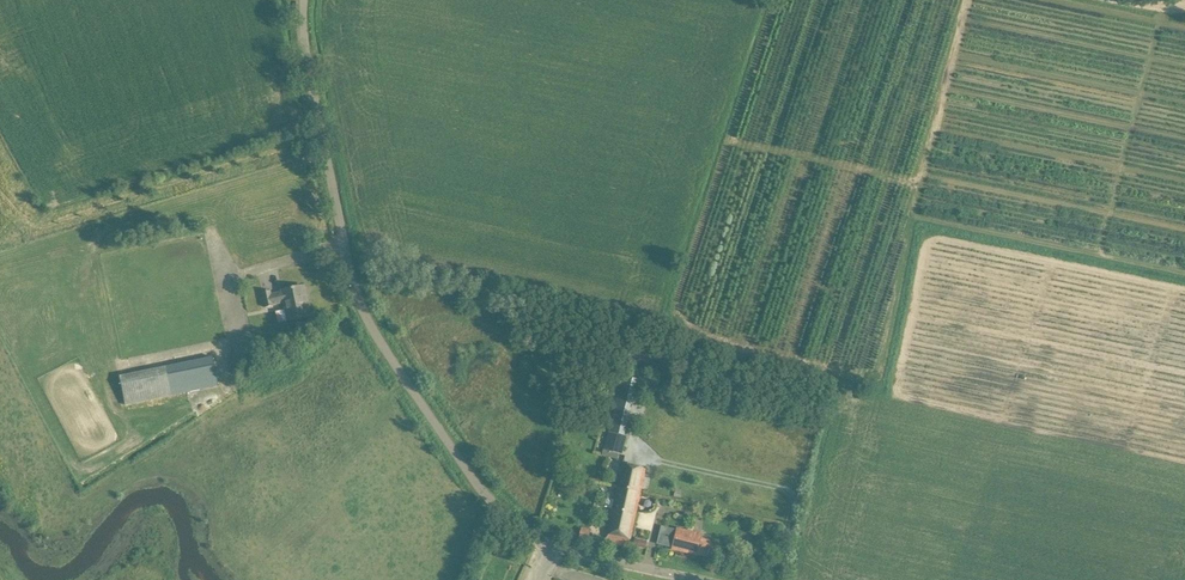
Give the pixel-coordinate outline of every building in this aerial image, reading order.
[(289,321),(299,319),(310,316),(308,304),(307,305),(303,286),(284,290),(273,292),(272,288),(263,290),(266,306),(285,302),(289,321)] [(125,404),(171,394),(219,384),(213,356),(119,376),(125,404)] [(622,454),(633,398),(620,395),(613,428),(604,426),(599,450),(622,454)] [(605,542),(629,547),(645,469),(623,464),(605,542)] [(590,530),(582,528),(580,537),(588,538),(590,530)] [(701,535),(678,529),(673,549),(695,555),(701,535)]
